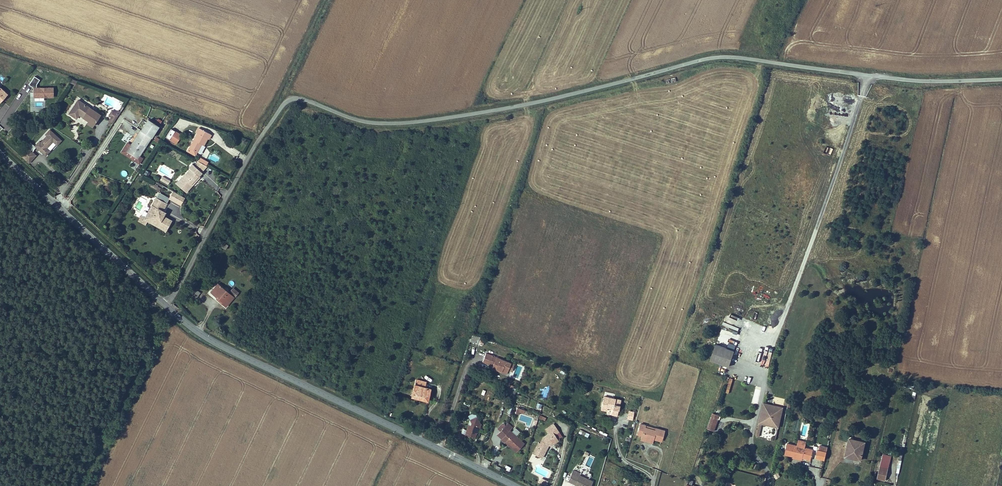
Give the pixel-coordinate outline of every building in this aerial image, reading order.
[(40,80),(35,77),(30,84),(35,87),(40,80)] [(53,88),(34,88),(34,98),(53,98),(53,88)] [(101,115),(92,109),(78,100),(69,115),(77,119),(79,116),(85,120),(88,122),(87,124),(93,128),(101,115)] [(113,123),(120,113),(117,110),(116,112),(113,110),(109,115),(111,117),(109,120),(113,123)] [(140,128),(150,134),(156,124),(145,118),(140,128)] [(211,138),(213,134),(199,125),(196,130),(198,132),(190,147),(196,150),(201,143),(203,145),(208,137),(211,138)] [(137,153),(150,134),(140,128),(139,127),(129,143),(125,150),(135,156),(137,153)] [(180,134),(170,127),(164,135),(168,138),(170,135),(176,139),(180,134)] [(60,139),(49,129),(44,133),(46,134),(39,141),(38,140),(34,144),(44,154),(48,150),(45,147),(52,140),(56,144),(60,139)] [(141,156),(137,153),(135,156),(125,150),(129,143),(125,140),(119,150),(137,162),(141,156)] [(34,153),(26,147),(20,154),(27,161),(34,153)] [(197,159),(205,164),(208,160),(199,156),(197,159)] [(194,164),(202,171),(207,165),(198,160),(194,164)] [(190,167),(184,174),(182,177),(180,175),(175,181),(179,184),(187,191),(200,176),(199,175),(202,171),(194,164),(192,162),(188,166),(190,167)] [(168,184),(170,180),(162,175),(159,179),(168,184)] [(185,196),(173,190),(170,197),(181,203),(185,196)] [(155,195),(144,215),(141,214),(137,220),(144,223),(146,220),(153,224),(165,230),(171,219),(165,216),(163,214),(165,210),(164,210),(168,203),(166,202),(168,198),(159,193),(157,196),(155,195)] [(222,239),(219,246),(225,248),(228,242),(222,239)] [(225,306),(238,291),(233,286),(229,290),(218,281),(211,290),(218,296),(216,298),(225,306)] [(195,299),(201,293),(196,288),(190,294),(195,299)] [(483,339),(473,334),(471,340),(481,345),(483,339)] [(711,360),(729,367),(735,351),(717,344),(711,360)] [(487,352),(483,360),(491,363),(494,355),(487,352)] [(515,363),(511,362),(497,356),(493,368),(497,369),(506,373),(507,372),(508,369),(512,370),(515,363)] [(427,400),(431,388),(423,386),(425,381),(416,378),(411,395),(427,400)] [(616,417),(621,401),(604,397),(601,410),(606,412),(607,408),(613,410),(611,415),(616,417)] [(760,418),(776,422),(781,402),(775,401),(775,402),(770,401),(769,403),(767,402),(765,400),(761,399),(757,417),(760,418)] [(718,420),(719,415),(712,412),(706,428),(711,429),(714,419),(718,420)] [(478,426),(482,425),(477,419),(471,421),(473,426),(470,426),(468,432),(477,436),(480,429),(478,426)] [(525,442),(511,431),(514,427),(507,421),(504,425),(497,434),(518,451),(525,442)] [(558,430),(553,422),(544,428),(548,433),(542,437),(540,442),(538,441),(533,452),(541,456),(547,445),(546,445),(547,443),(549,444),(558,438),(554,433),(558,430)] [(646,424),(641,423),(637,433),(642,435),(641,437),(651,440),(651,438),(653,438),(661,441),(664,430),(656,428),(655,430),(645,427),(646,424)] [(812,458),(812,455),(816,456),(826,458),(827,450),(818,448),(814,447),(814,448),(806,446),(807,440),(799,438),(798,444),(788,442),(786,453),(794,455),(794,458),(802,460),(803,456),(812,458)] [(850,453),(862,455),(865,440),(848,438),(846,448),(851,449),(850,453)] [(861,458),(862,455),(850,453),(851,449),(846,448),(845,455),(861,458)] [(887,479),(892,456),(883,454),(878,477),(887,479)] [(594,482),(580,476),(580,477),(578,476),(579,473),(574,471),(569,482),(576,485),(592,485),(594,482)]
